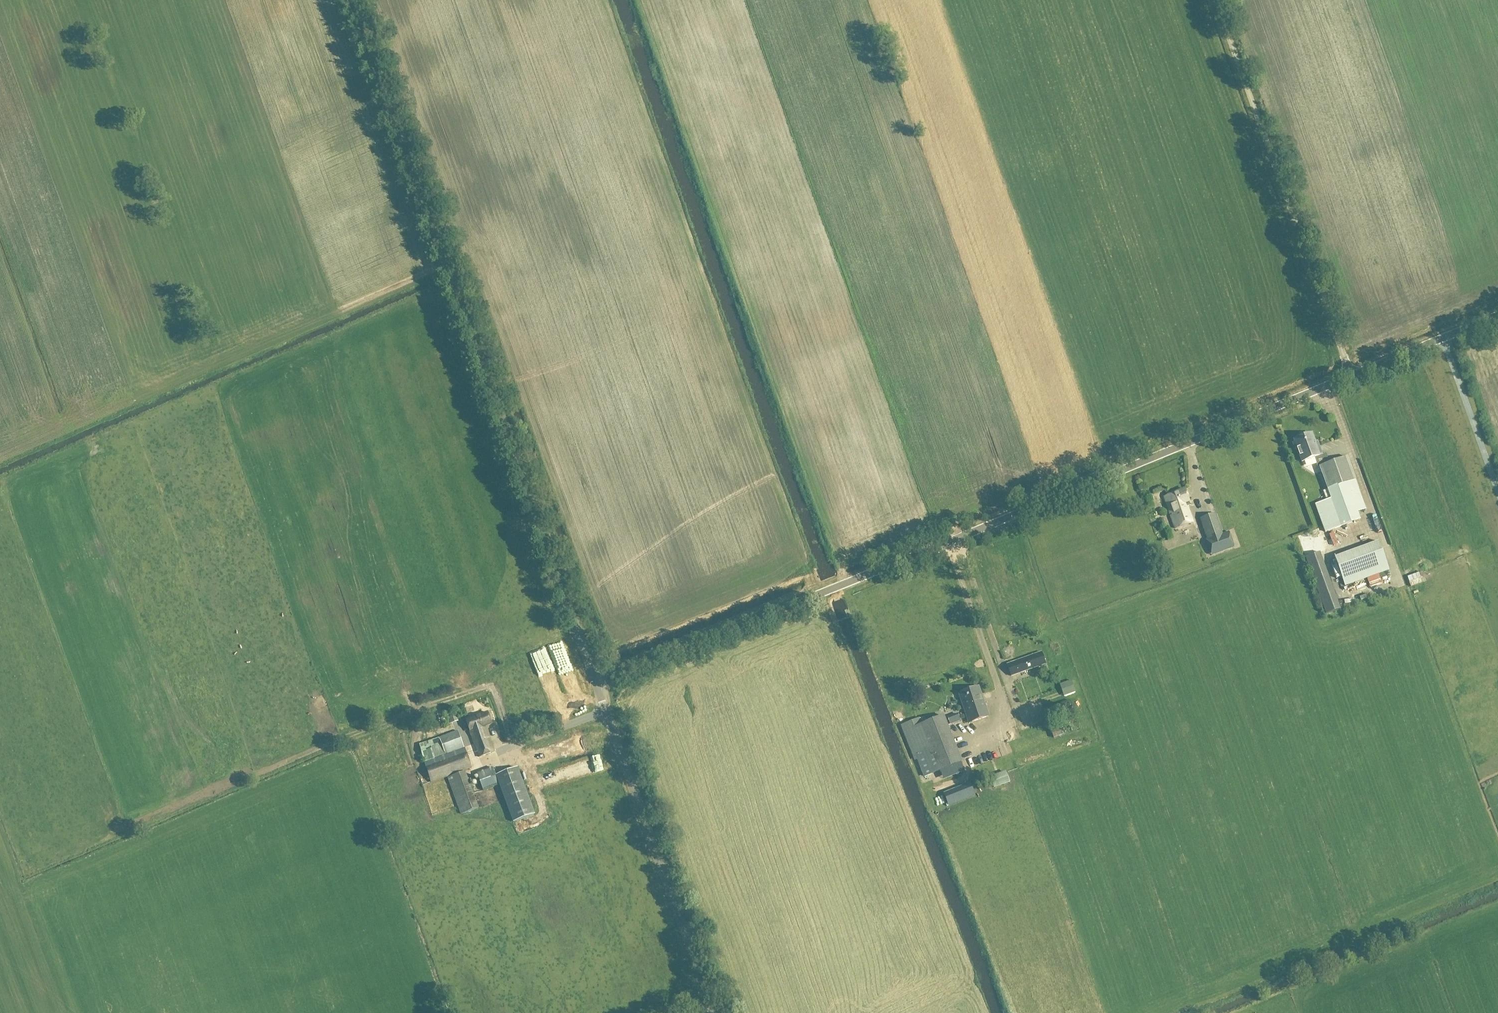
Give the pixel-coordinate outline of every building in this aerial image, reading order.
[(1294,443),(1292,444),(1294,450),(1296,450),(1301,463),(1321,455),(1316,442),(1314,442),(1311,434),(1293,441),(1294,443)] [(1319,467),(1331,499),(1315,504),(1325,533),(1360,520),(1357,513),(1365,510),(1347,457),(1319,467)] [(1184,490),(1163,497),(1174,529),(1191,523),(1184,504),(1188,502),(1184,490)] [(1222,535),(1214,514),(1200,519),(1207,540),(1222,535)] [(1207,540),(1206,541),(1211,556),(1234,548),(1229,533),(1222,535),(1207,540)] [(1380,579),(1378,574),(1389,570),(1378,542),(1334,558),(1345,586),(1366,578),(1368,584),(1380,579)] [(1305,558),(1325,614),(1340,609),(1319,553),(1305,558)] [(1418,574),(1406,578),(1410,587),(1421,583),(1418,574)] [(557,655),(563,653),(561,646),(555,648),(557,655)] [(1040,653),(1006,665),(1011,677),(1044,665),(1040,653)] [(536,658),(539,666),(549,663),(546,654),(536,658)] [(542,672),(546,690),(554,688),(550,671),(542,672)] [(1031,701),(1042,697),(1035,679),(1025,683),(1031,701)] [(1068,696),(1078,693),(1073,679),(1063,682),(1068,696)] [(978,687),(958,694),(968,724),(988,717),(978,687)] [(1069,702),(1044,710),(1048,722),(1073,714),(1069,702)] [(455,713),(447,715),(449,725),(457,722),(455,713)] [(437,714),(425,717),(427,728),(440,725),(437,714)] [(466,721),(478,758),(494,752),(485,727),(491,724),(487,714),(466,721)] [(921,726),(919,720),(904,726),(924,777),(961,762),(943,717),(921,726)] [(1054,732),(1073,729),(1071,720),(1053,724),(1054,732)] [(463,748),(458,732),(418,746),(424,763),(435,759),(435,758),(463,748)] [(424,766),(430,783),(470,769),(465,752),(424,766)] [(495,777),(492,769),(476,775),(482,790),(497,785),(512,823),(533,815),(516,769),(495,777)] [(552,770),(552,784),(561,785),(562,770),(552,770)] [(460,815),(478,809),(464,772),(446,778),(460,815)] [(1006,774),(990,779),(993,787),(1008,782),(1006,774)] [(971,784),(944,795),(948,805),(975,795),(971,784)]
